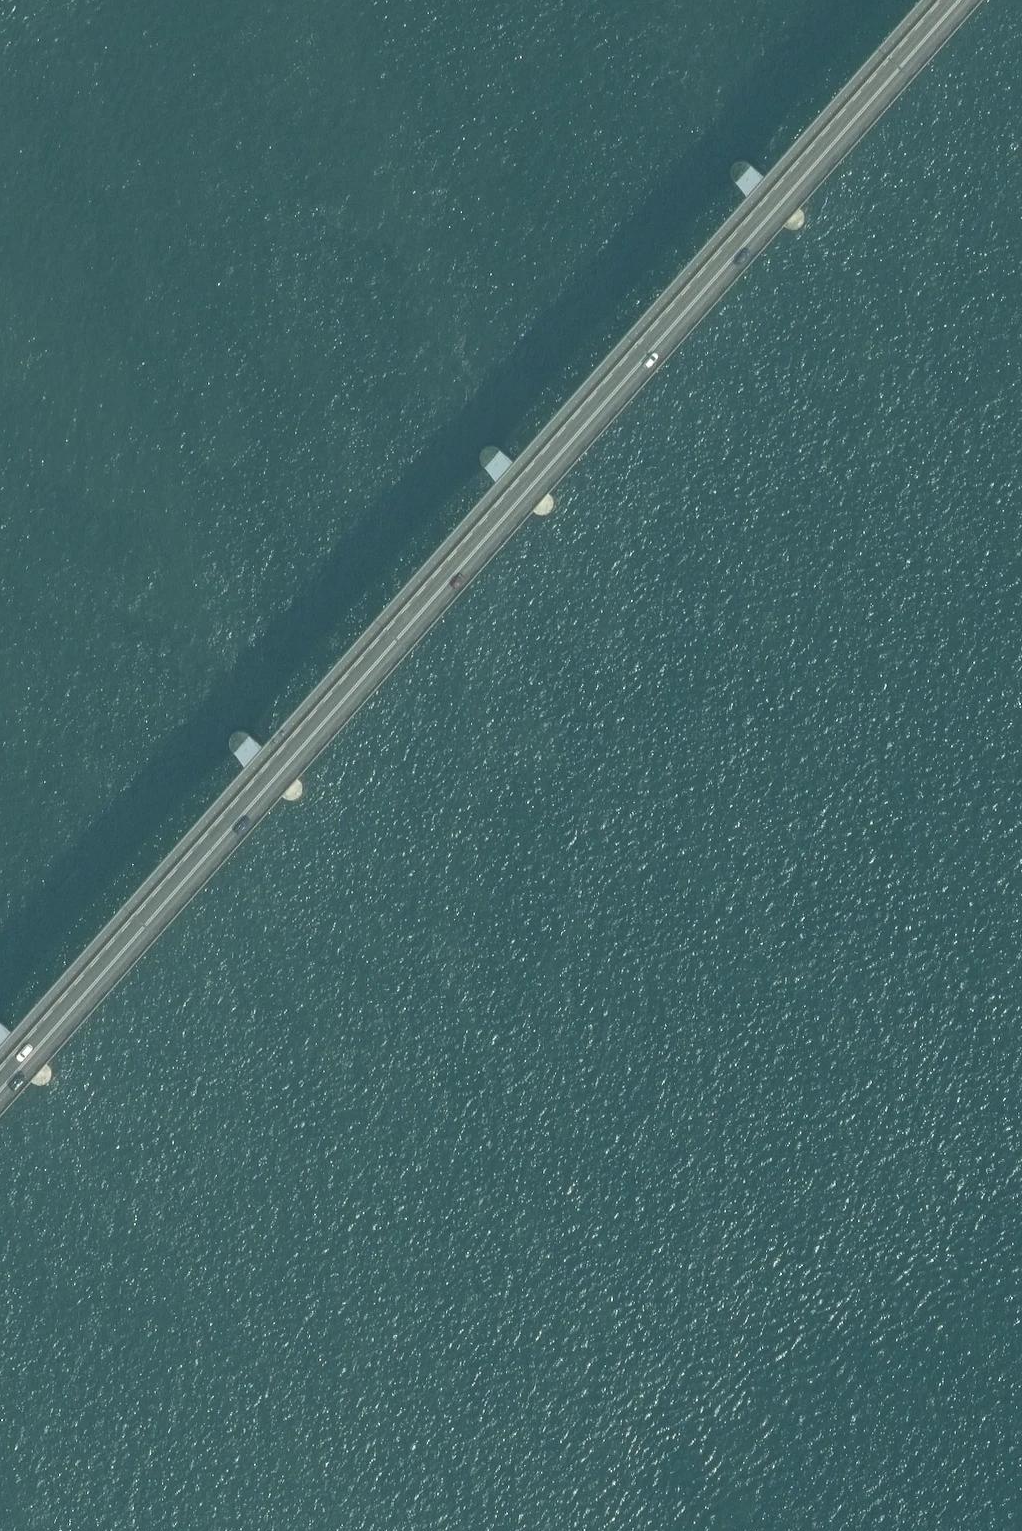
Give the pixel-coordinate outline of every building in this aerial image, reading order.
[(303,778),(249,730),(245,728),(240,727),(236,728),(232,731),(229,735),(229,740),(230,745),(233,749),(287,797),(291,799),(295,800),(300,799),(304,796),(306,792),(307,787),(306,782),(303,778)]
